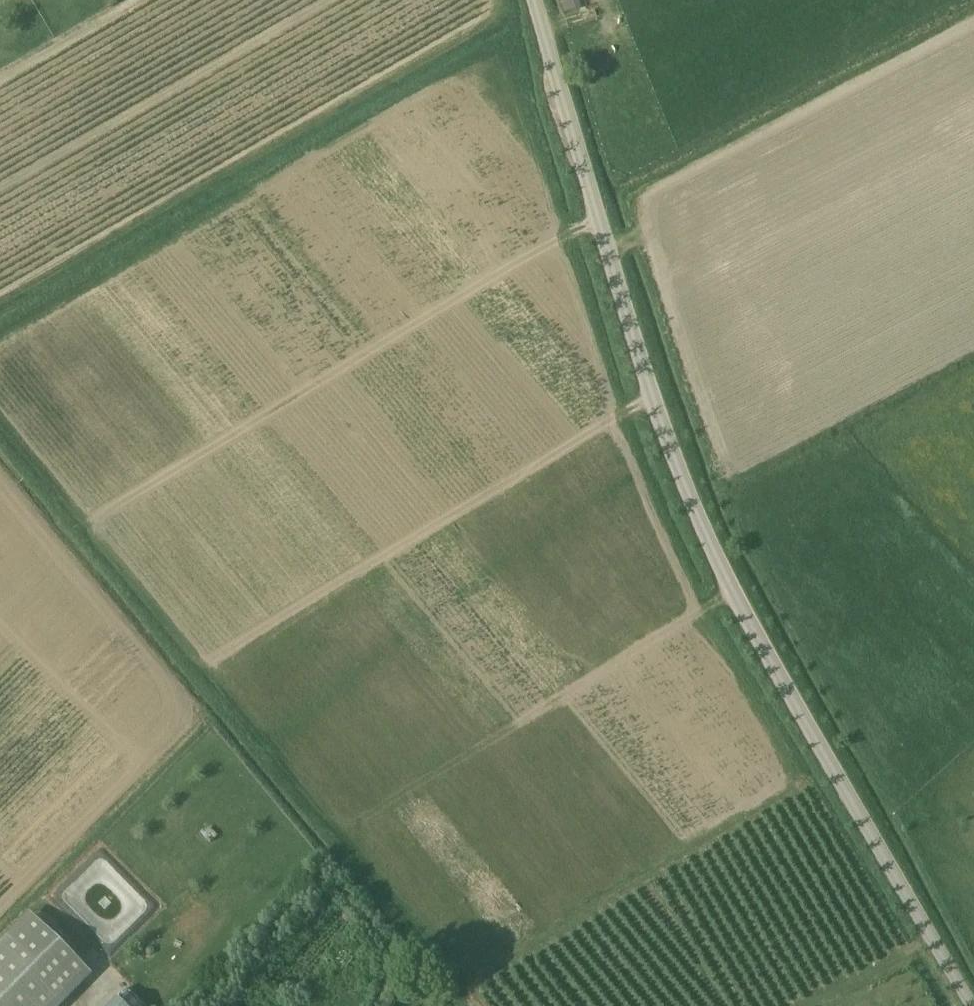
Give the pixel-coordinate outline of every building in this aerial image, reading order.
[(565,12),(583,6),(581,0),(561,0),(565,12)] [(0,949),(0,1005),(55,1005),(89,972),(33,916),(0,949)]
